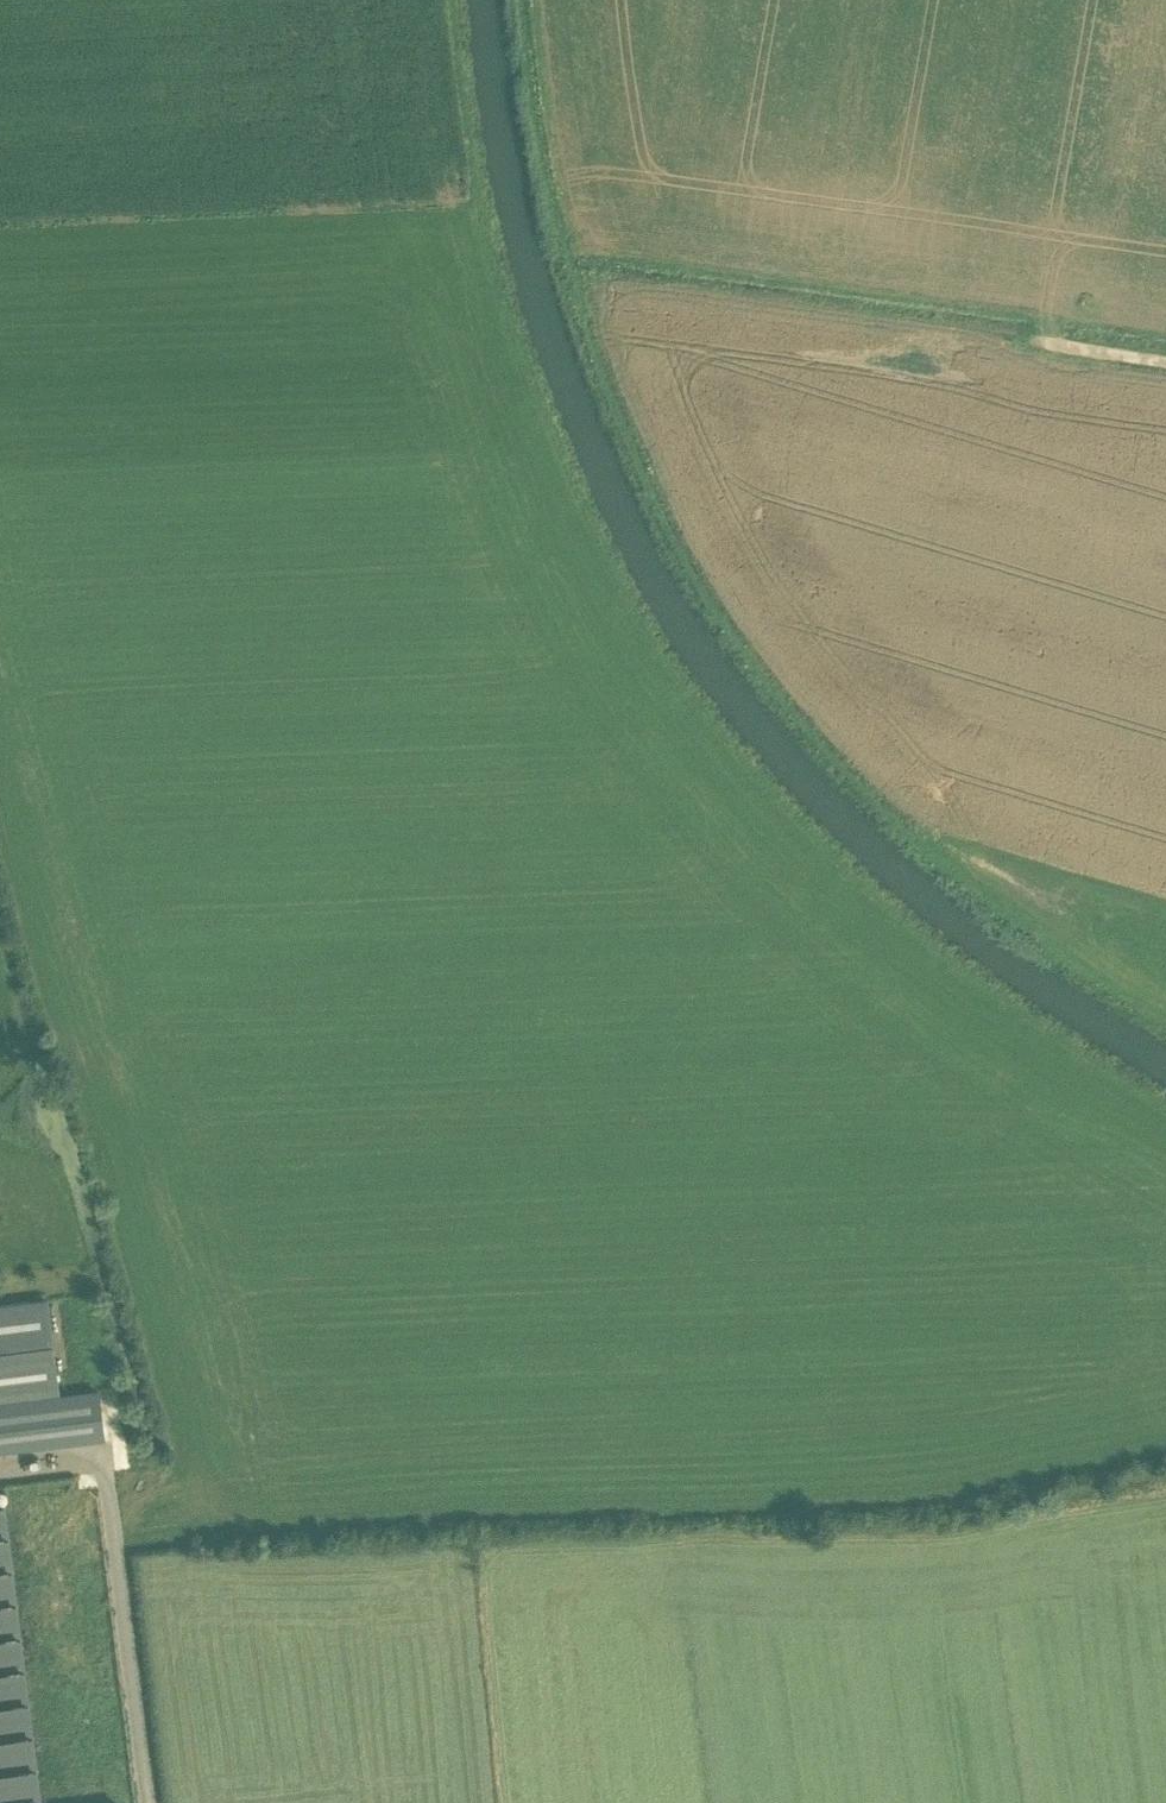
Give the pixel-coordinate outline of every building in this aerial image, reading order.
[(57,1394),(45,1298),(0,1304),(0,1401),(57,1394)] [(8,1496),(0,1496),(0,1802),(45,1802),(8,1496)]
